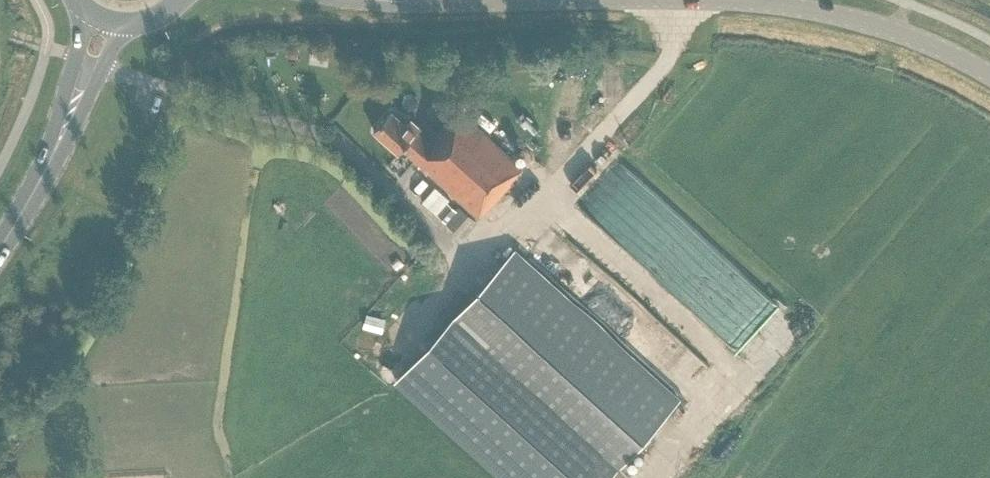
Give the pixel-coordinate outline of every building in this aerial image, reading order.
[(479,218),(501,195),(511,183),(510,181),(522,168),(459,111),(430,143),(418,132),(421,129),(411,120),(407,125),(392,112),(374,131),(399,154),(402,149),(479,218)] [(605,219),(645,176),(624,156),(583,199),(605,219)] [(447,203),(437,214),(448,223),(458,212),(447,203)] [(474,224),(459,211),(458,212),(448,223),(463,237),(474,224)] [(678,400),(515,251),(396,381),(503,477),(608,477),(678,400)]
